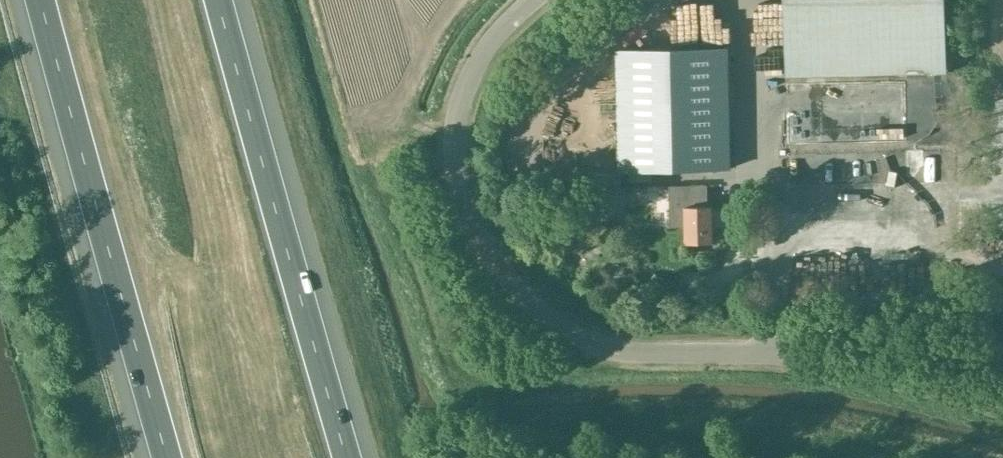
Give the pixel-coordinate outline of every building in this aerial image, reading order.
[(787,73),(948,71),(947,0),(786,0),(787,73)] [(774,68),(772,13),(759,13),(761,69),(774,68)] [(906,79),(787,81),(788,142),(907,140),(906,79)] [(731,168),(729,101),(618,104),(619,170),(731,168)] [(788,150),(789,203),(958,201),(958,148),(788,150)] [(707,206),(706,187),(670,188),(671,228),(687,227),(687,243),(713,243),(713,206),(707,206)]
